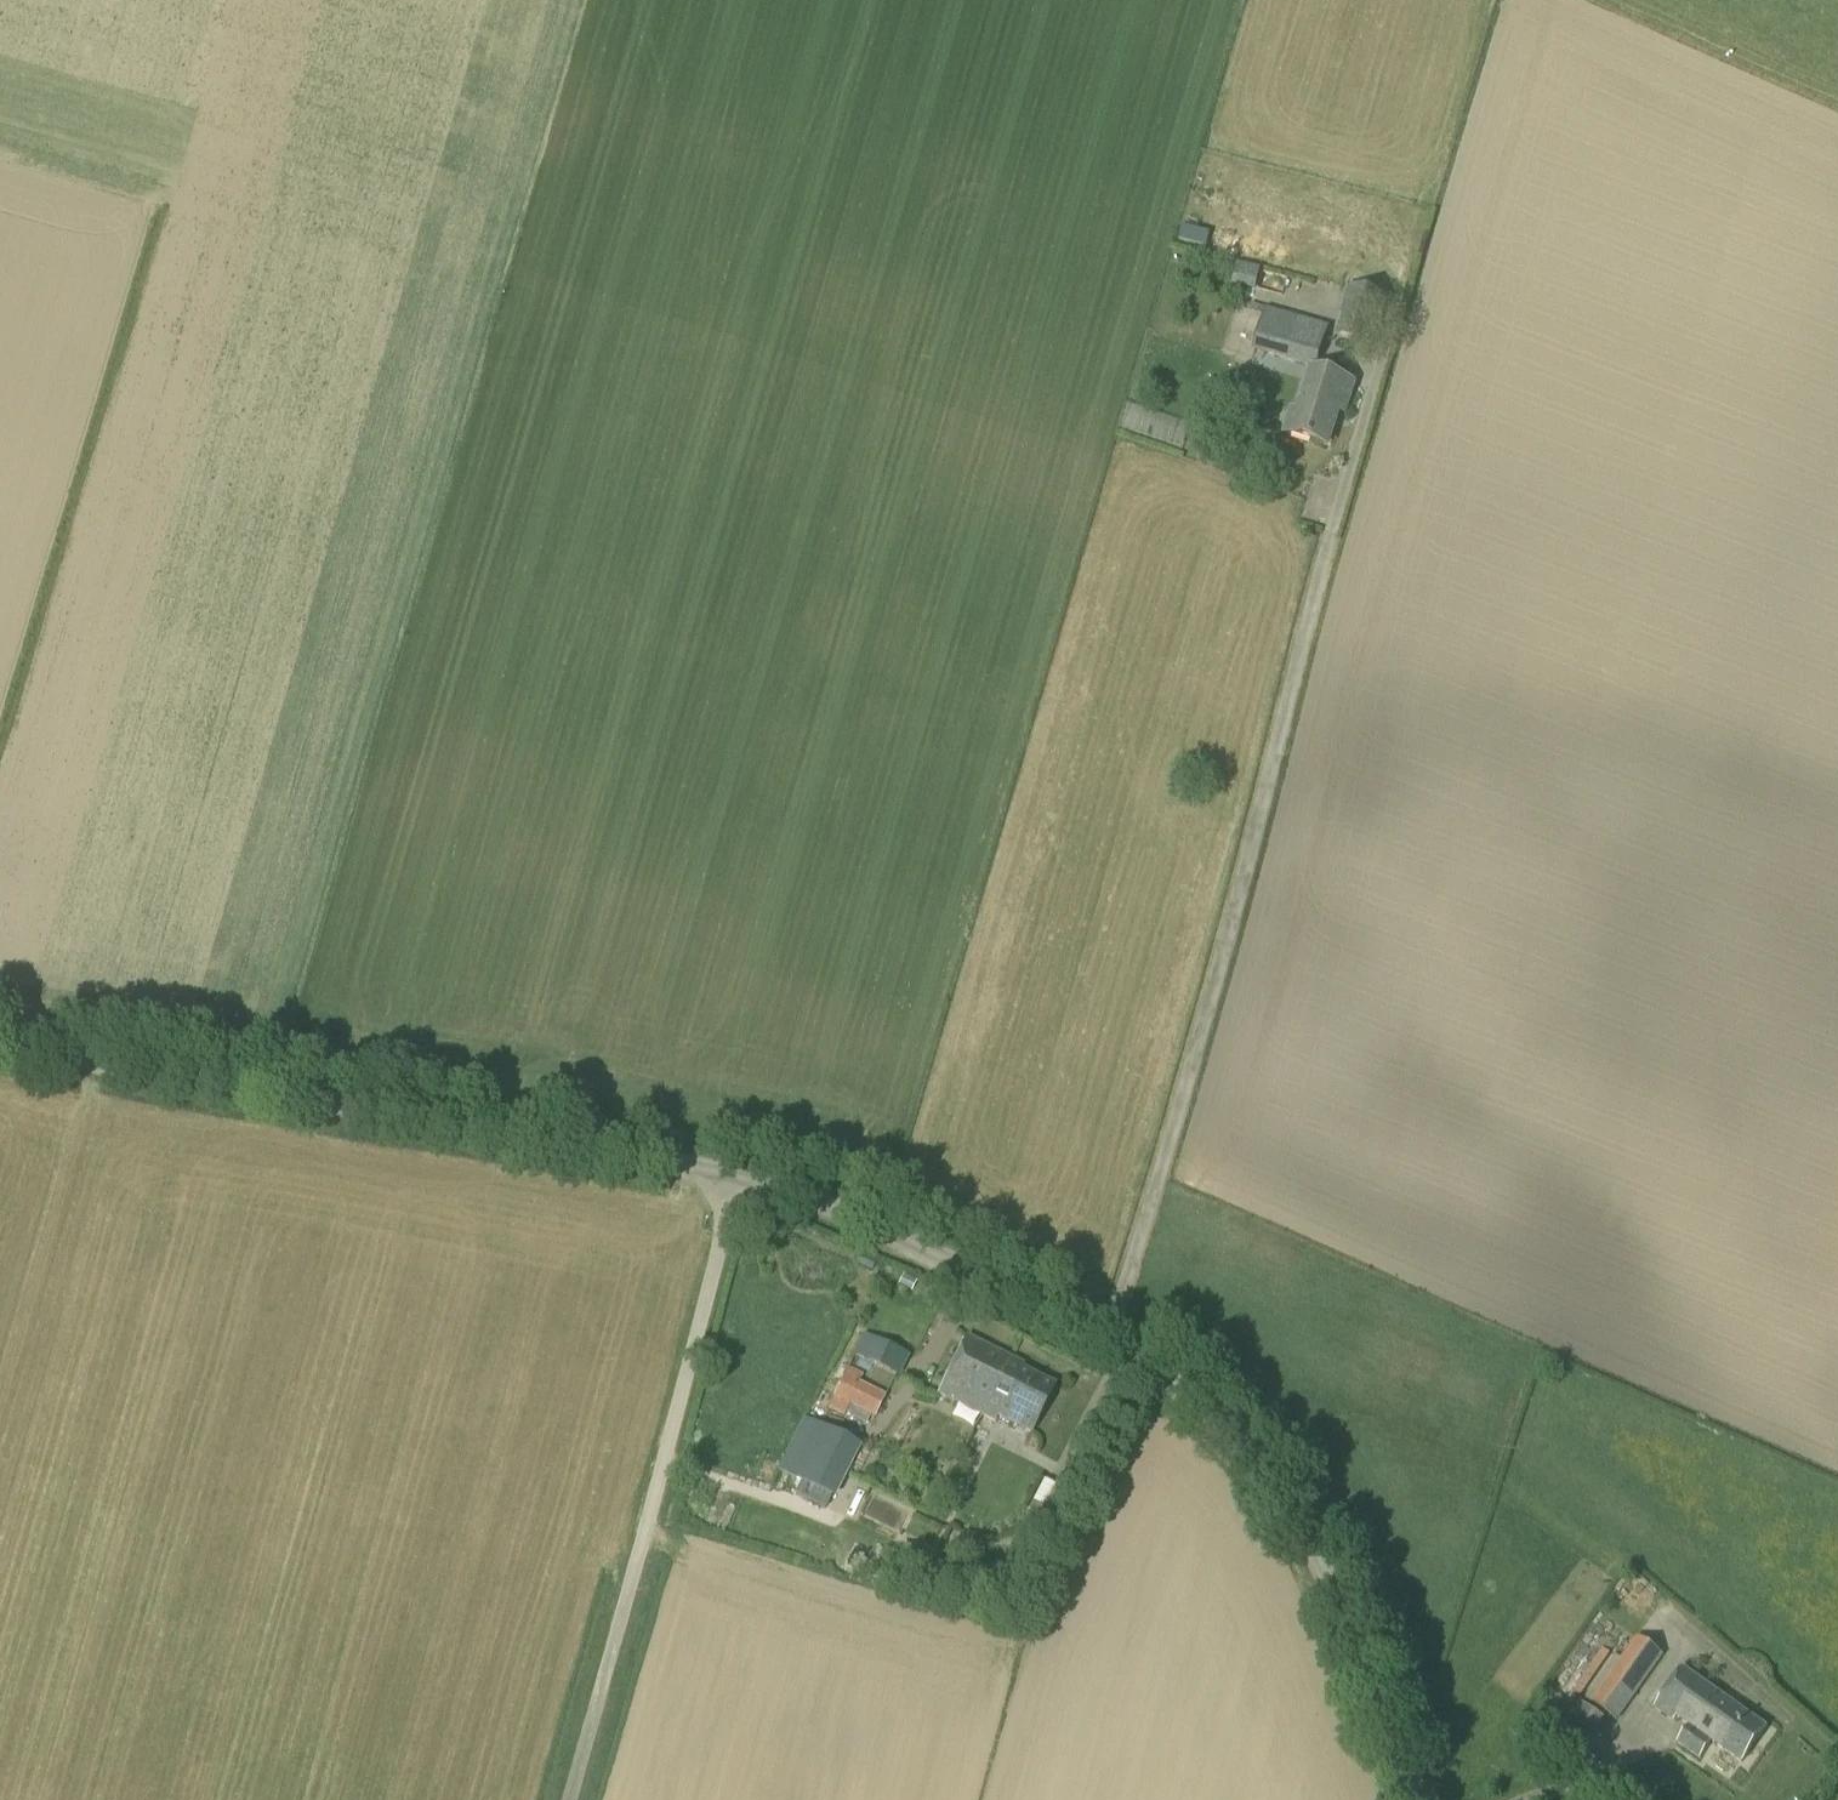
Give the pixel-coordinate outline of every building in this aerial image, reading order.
[(1373,347),(1386,299),(1346,287),(1338,315),(1341,316),(1335,336),(1373,347)] [(1317,370),(1329,327),(1265,308),(1253,350),(1317,370)] [(1345,416),(1354,385),(1309,371),(1296,412),(1289,410),(1282,434),(1327,448),(1338,414),(1345,416)] [(895,1375),(905,1354),(863,1334),(853,1355),(895,1375)] [(980,1416),(1009,1357),(966,1337),(938,1395),(980,1416)] [(1009,1357),(980,1416),(994,1422),(997,1418),(1030,1434),(1054,1386),(1020,1369),(1023,1364),(1009,1357)] [(875,1419),(886,1396),(859,1382),(863,1374),(848,1367),(833,1398),(837,1400),(845,1404),(875,1419)] [(839,1481),(857,1445),(818,1426),(806,1420),(803,1419),(778,1470),(830,1497),(838,1481),(839,1481)] [(824,1510),(830,1497),(801,1482),(794,1495),(824,1510)] [(1045,1553),(1052,1535),(1041,1530),(1034,1548),(1045,1553)] [(1653,1648),(1663,1634),(1647,1623),(1637,1637),(1637,1636),(1590,1702),(1617,1722),(1664,1656),(1653,1648)] [(1681,1670),(1654,1709),(1674,1723),(1676,1719),(1688,1728),(1676,1745),(1698,1760),(1711,1743),(1740,1764),(1765,1729),(1681,1670)]
